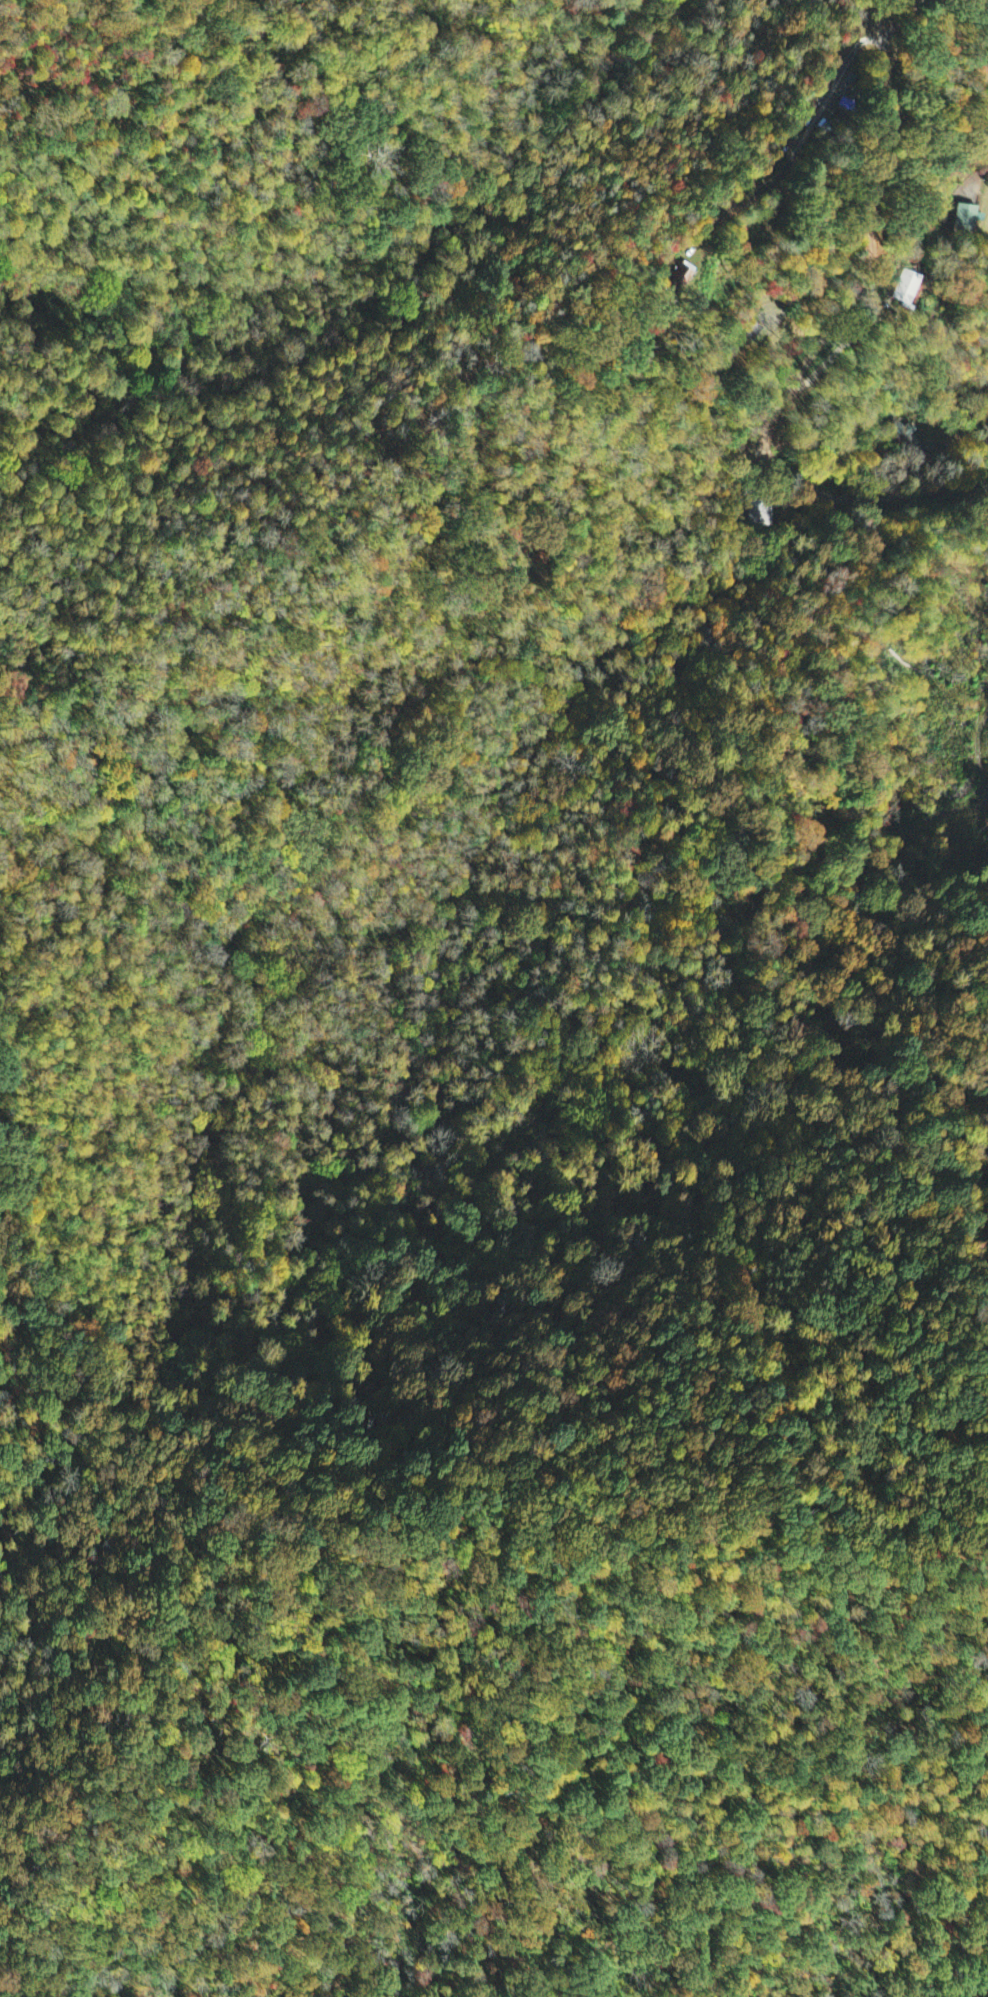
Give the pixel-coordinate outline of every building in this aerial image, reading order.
[(840,126),(851,100),(837,95),(827,120),(840,126)] [(956,234),(972,238),(978,209),(962,206),(956,234)] [(737,339),(747,349),(764,331),(754,321),(737,339)]
